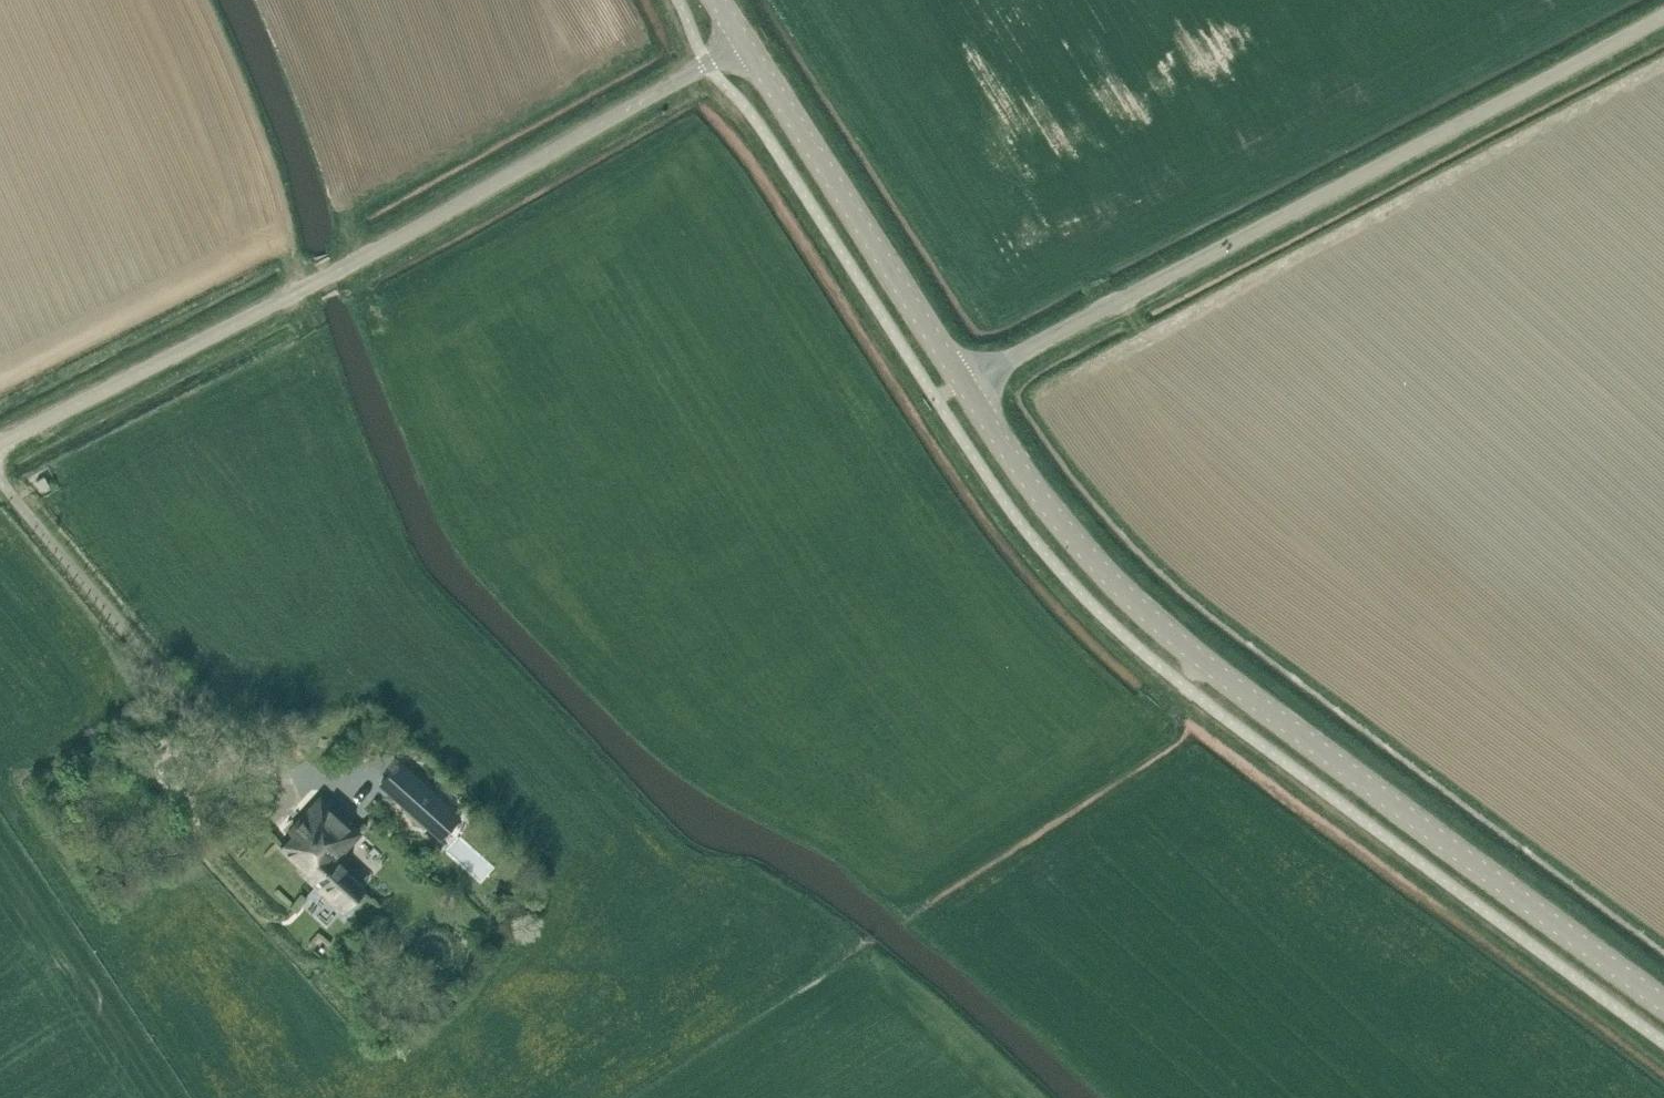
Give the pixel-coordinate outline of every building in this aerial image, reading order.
[(400,759),(380,781),(432,828),(452,806),(400,759)] [(361,831),(321,796),(291,829),(295,833),(283,846),(306,867),(308,864),(319,874),(313,881),(344,909),(366,884),(337,858),(361,831)]
